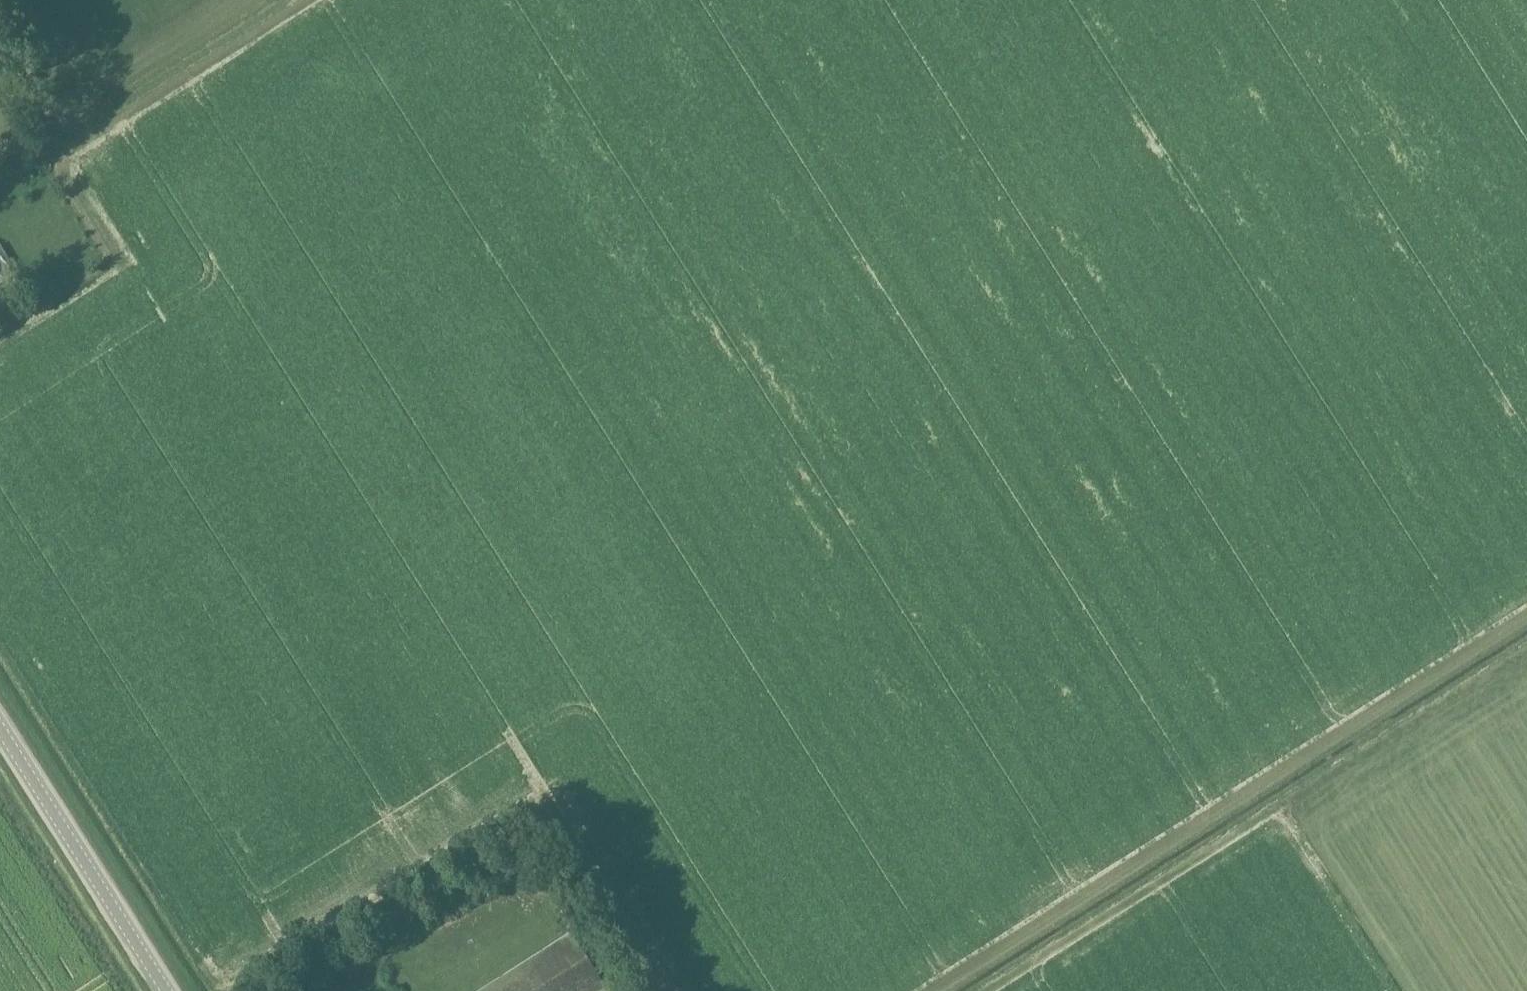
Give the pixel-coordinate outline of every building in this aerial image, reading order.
[(3,267),(10,262),(0,246),(0,285),(10,279),(3,267)] [(570,936),(485,990),(605,990),(570,936)]
